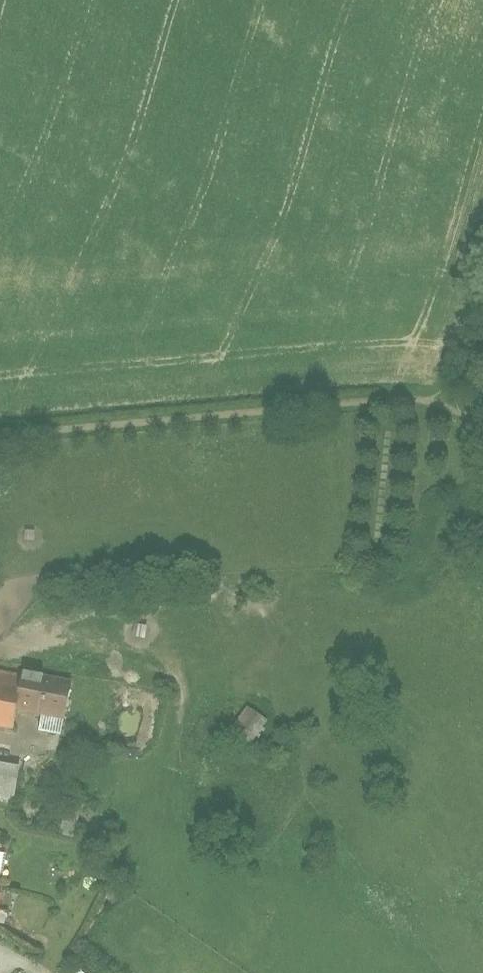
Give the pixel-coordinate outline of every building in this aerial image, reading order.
[(0,673),(0,723),(27,727),(28,715),(84,722),(89,685),(0,673)] [(257,746),(274,718),(250,705),(234,733),(257,746)] [(0,763),(0,808),(18,811),(27,768),(0,763)]
